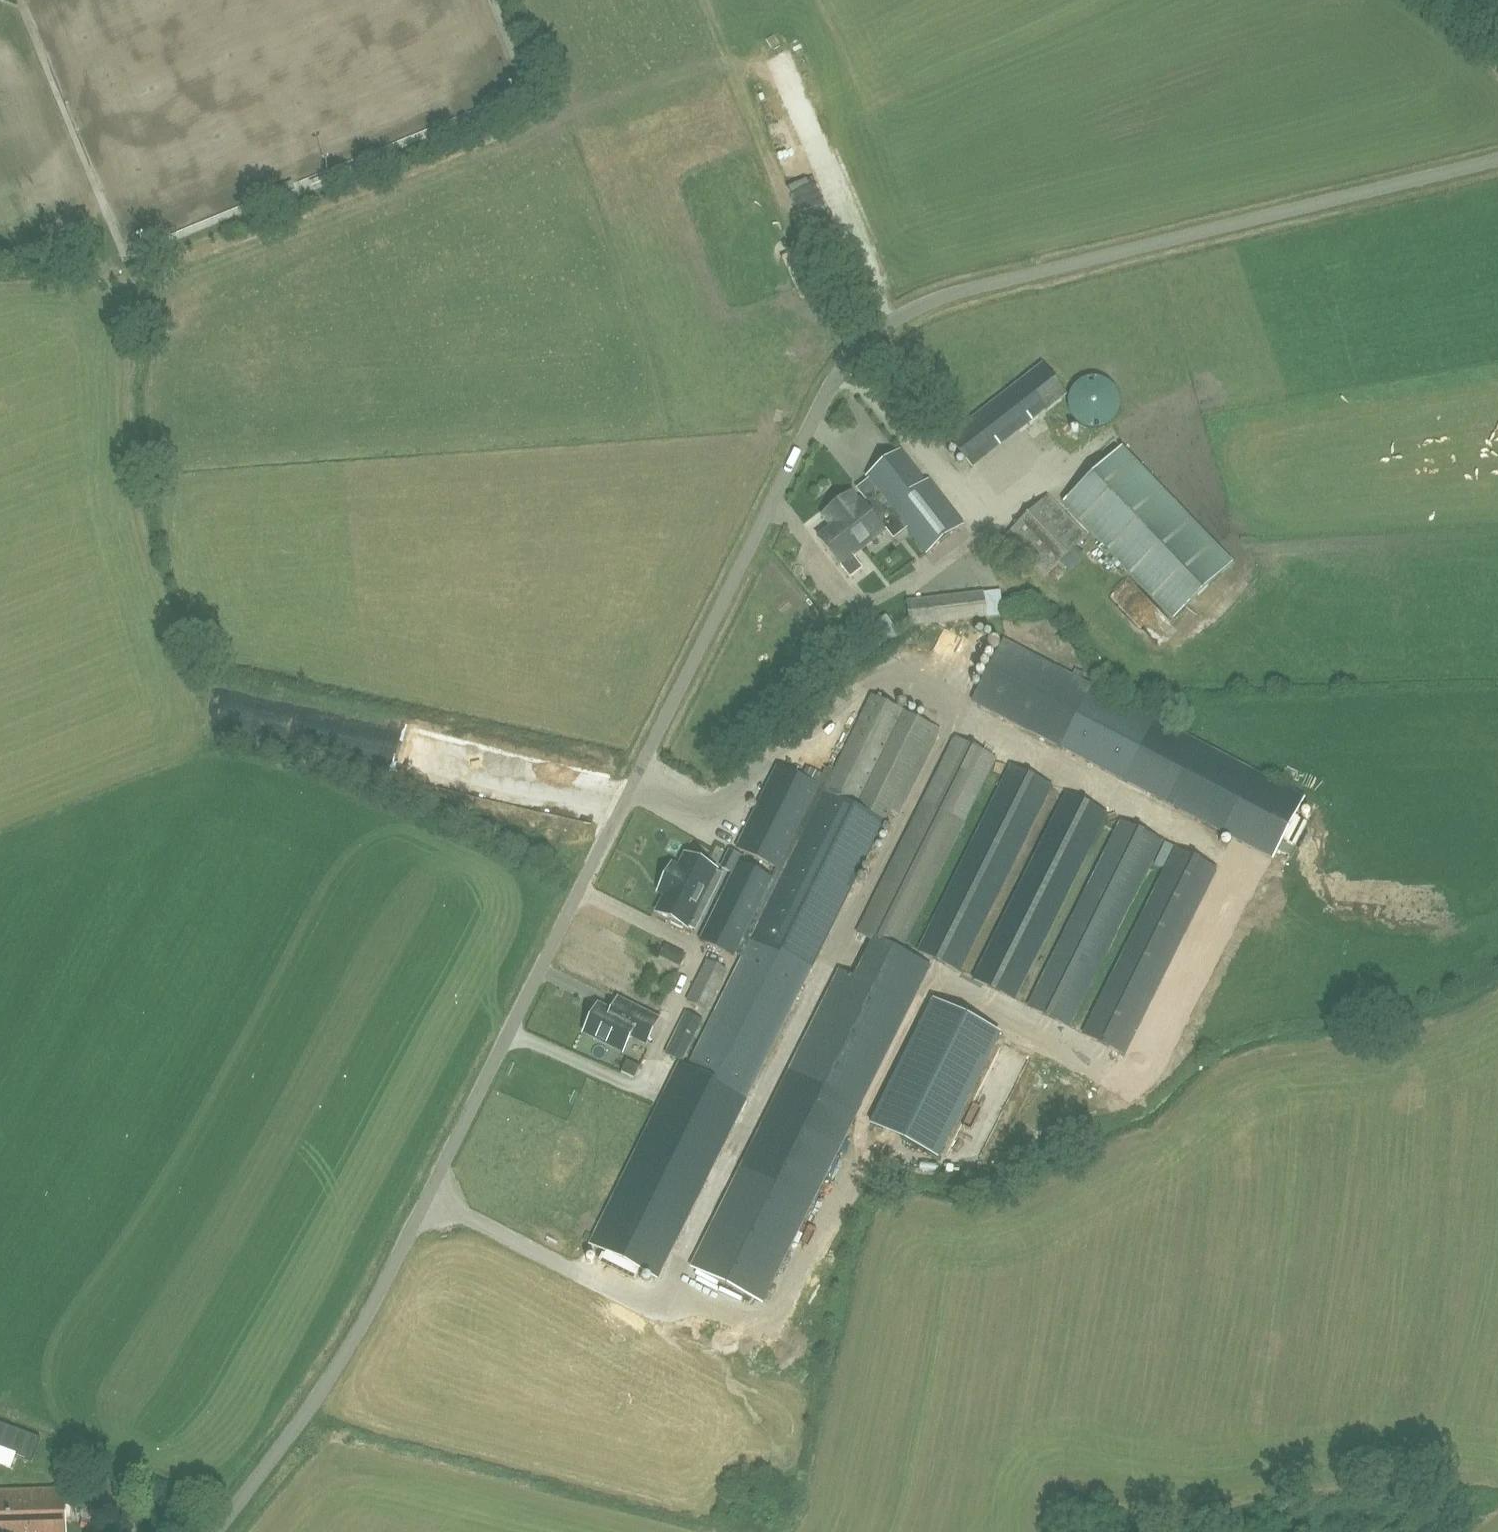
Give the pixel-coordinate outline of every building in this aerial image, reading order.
[(949,437),(972,467),(1067,393),(1043,364),(949,437)] [(1115,411),(1115,407),(1115,402),(1113,398),(1111,393),(1107,390),(1104,387),(1100,385),(1095,384),(1091,384),(1087,384),(1082,386),(1076,391),(1073,395),(1071,399),(1070,404),(1070,408),(1070,412),(1072,416),(1076,423),(1080,426),(1084,428),(1088,429),(1094,429),(1101,428),(1105,425),(1108,423),(1113,416),(1115,411)] [(1122,447),(1063,502),(1173,619),(1232,564),(1122,447)] [(878,493),(890,509),(892,508),(926,551),(962,523),(927,478),(924,481),(899,450),(866,476),(879,492),(878,493)] [(859,499),(858,500),(851,491),(821,515),(831,527),(817,537),(840,565),(850,577),(862,567),(852,555),(884,530),(876,520),(890,509),(878,493),(863,505),(859,499)] [(1047,496),(1008,533),(1048,574),(1086,537),(1047,496)] [(911,626),(987,617),(984,592),(907,601),(910,626),(911,626)] [(876,623),(888,644),(902,636),(891,616),(876,623)] [(1005,641),(973,702),(1273,860),(1304,798),(1005,641)] [(826,769),(818,785),(779,764),(737,848),(777,868),(771,879),(739,863),(700,940),(734,957),(735,954),(743,957),(687,1069),(747,1099),(889,814),(897,819),(940,732),(872,697),(834,773),(826,769)] [(859,931),(874,939),(900,952),(997,758),(956,738),(859,931)] [(919,950),(961,971),(1053,786),(1011,765),(919,950)] [(582,772),(579,780),(600,785),(602,777),(582,772)] [(973,976),(1016,998),(1108,814),(1067,793),(973,976)] [(1122,820),(1030,1005),(1071,1026),(1163,841),(1122,820)] [(1218,868),(1177,848),(1085,1032),(1126,1053),(1218,868)] [(672,866),(663,884),(659,892),(667,895),(658,913),(672,920),(671,924),(682,929),(684,926),(687,928),(687,927),(696,931),(723,875),(715,871),(715,870),(704,865),(704,860),(694,856),(690,858),(686,856),(679,869),(672,866)] [(707,962),(687,1003),(706,1012),(726,972),(707,962)] [(764,1302),(912,1006),(840,970),(692,1266),(764,1302)] [(618,999),(611,1012),(598,1006),(597,1008),(592,1010),(588,1018),(589,1022),(584,1032),(623,1052),(631,1035),(646,1043),(658,1020),(618,999)] [(870,1124),(938,1158),(1000,1035),(932,1001),(870,1124)] [(702,1022),(685,1014),(663,1058),(680,1066),(702,1022)] [(629,1251),(629,1267),(673,1267),(673,1233),(617,1234),(617,1251),(629,1251)] [(64,1489),(0,1491),(0,1531),(65,1531),(64,1489)]
